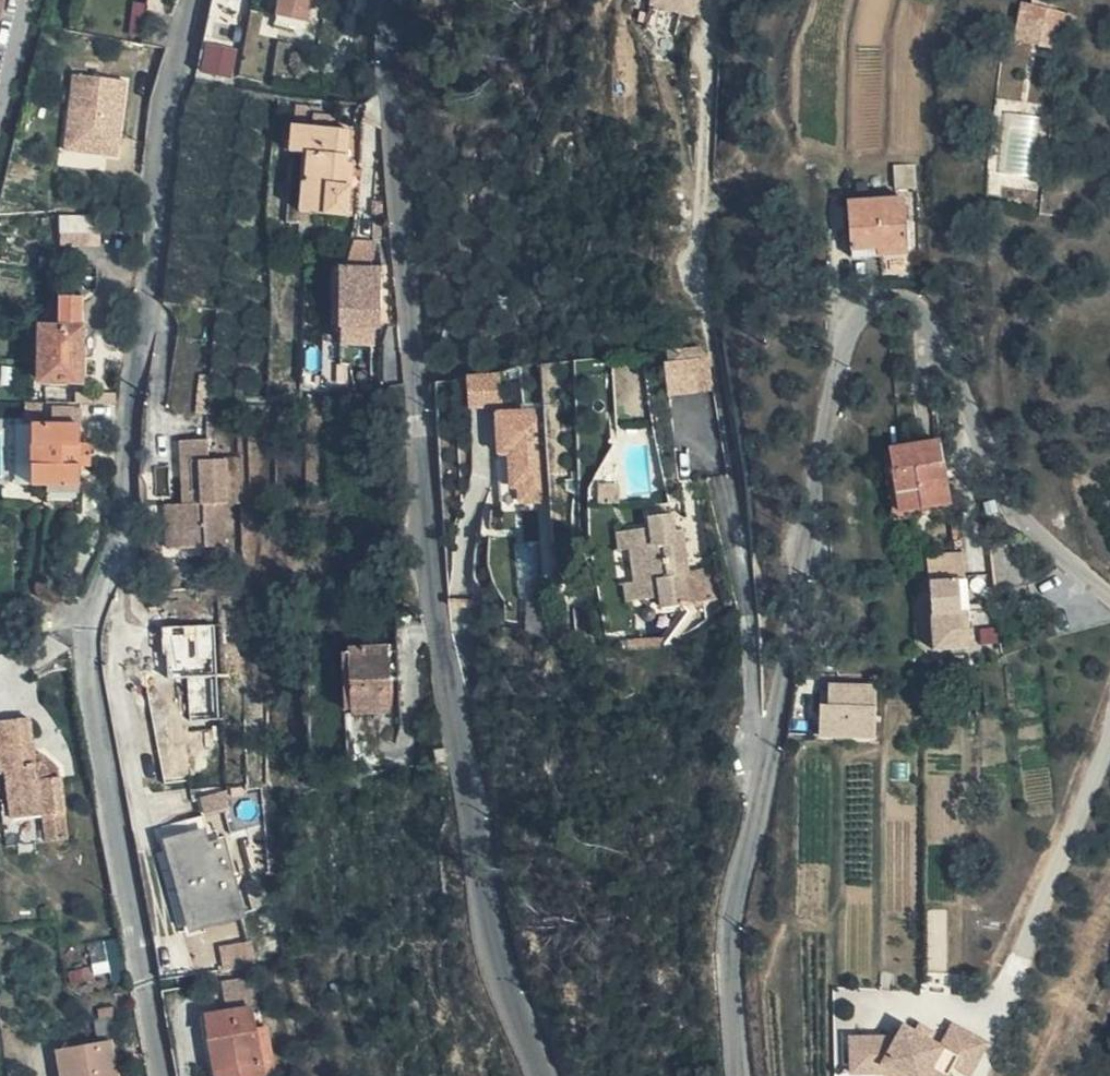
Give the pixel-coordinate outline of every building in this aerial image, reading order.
[(305,1),(303,13),(324,17),(328,0),(299,0),(305,1)] [(650,5),(662,9),(665,0),(651,0),(650,5)] [(1083,16),(1039,6),(1031,41),(1076,50),(1083,16)] [(228,76),(234,46),(208,41),(202,71),(228,76)] [(88,107),(84,143),(125,147),(132,71),(81,66),(76,106),(88,107)] [(73,142),(84,143),(88,107),(76,106),(73,142)] [(383,126),(325,115),(321,145),(335,147),(341,149),(338,177),(334,176),(331,204),(379,212),(383,181),(376,180),(380,158),(383,126)] [(341,149),(335,147),(330,176),(334,176),(338,177),(341,149)] [(386,159),(380,158),(376,180),(383,181),(386,159)] [(908,184),(902,161),(881,166),(887,190),(908,184)] [(860,261),(911,251),(897,198),(847,208),(860,261)] [(91,229),(116,229),(114,210),(73,210),(72,228),(91,229)] [(114,238),(116,229),(91,229),(90,239),(114,238)] [(345,270),(370,267),(367,240),(349,243),(345,270)] [(345,270),(341,271),(344,326),(345,345),(377,342),(375,323),(380,323),(379,305),(374,306),(373,287),(378,286),(376,267),(370,267),(345,270)] [(62,320),(88,322),(90,300),(62,299),(62,311),(62,320)] [(50,310),(49,319),(62,320),(62,311),(50,310)] [(84,373),(88,322),(62,320),(49,319),(45,371),(84,373)] [(724,388),(722,357),(696,359),(698,390),(724,388)] [(469,372),(469,403),(500,402),(500,371),(469,372)] [(58,405),(57,419),(84,420),(84,406),(58,405)] [(534,413),(488,415),(491,452),(502,451),(505,489),(519,488),(520,507),(542,505),(534,413)] [(11,482),(33,481),(31,417),(10,417),(11,482)] [(44,477),(47,418),(35,417),(33,477),(44,477)] [(57,419),(47,418),(44,477),(83,478),(83,459),(93,459),(93,438),(83,438),(84,420),(57,419)] [(241,504),(240,494),(237,448),(222,449),(222,429),(192,430),(194,464),(194,472),(203,472),(204,487),(194,487),(188,487),(192,536),(239,534),(237,504),(241,504)] [(931,449),(930,443),(905,449),(918,510),(968,499),(957,445),(931,449)] [(255,447),(237,448),(240,494),(257,493),(255,447)] [(194,472),(194,464),(154,465),(155,488),(178,487),(188,487),(194,487),(194,472)] [(194,472),(194,487),(204,487),(203,472),(194,472)] [(639,492),(640,475),(626,475),(626,492),(639,492)] [(181,536),(192,536),(188,487),(178,487),(181,536)] [(696,536),(695,526),(694,508),(671,511),(672,522),(650,524),(655,594),(678,592),(680,601),(735,595),(733,570),(707,570),(704,535),(696,536)] [(655,594),(650,524),(637,525),(639,542),(635,543),(637,577),(642,577),(644,595),(655,594)] [(703,525),(695,526),(696,536),(704,535),(703,525)] [(1018,547),(1039,545),(1037,533),(1017,535),(1018,547)] [(991,566),(982,567),(982,573),(953,574),(959,643),(995,641),(991,606),(994,606),(991,566)] [(52,628),(52,625),(52,611),(40,612),(40,614),(41,628),(52,628)] [(394,717),(392,650),(354,653),(355,717),(394,717)] [(897,733),(895,682),(853,681),(852,689),(843,689),(845,734),(897,733)] [(63,772),(53,773),(51,765),(43,756),(36,757),(35,747),(30,710),(0,714),(0,765),(9,764),(15,813),(48,809),(52,834),(71,832),(63,772)] [(53,773),(63,772),(62,761),(45,746),(35,747),(36,757),(43,756),(51,765),(53,773)] [(212,789),(217,806),(239,800),(238,782),(212,789)] [(202,831),(220,826),(214,806),(196,811),(199,822),(202,831)] [(199,822),(196,811),(168,818),(172,830),(199,822)] [(227,824),(220,826),(202,831),(179,838),(199,921),(249,908),(227,824)] [(256,881),(261,902),(278,898),(271,870),(258,874),(258,881),(256,881)] [(227,941),(232,965),(258,960),(253,936),(227,941)] [(96,971),(126,968),(123,937),(93,940),(96,971)] [(279,1000),(272,971),(235,978),(242,1009),(270,1002),(279,1000)] [(275,1025),(270,1002),(242,1009),(219,1014),(233,1072),(249,1069),(283,1061),(275,1025)] [(89,1038),(98,1075),(129,1075),(120,1032),(126,1030),(121,1008),(107,1011),(110,1033),(89,1038)] [(977,1025),(965,1047),(953,1040),(940,1034),(927,1027),(921,1039),(874,1040),(875,1068),(907,1066),(930,1075),(973,1075),(977,1068),(992,1075),(993,1075),(1011,1042),(977,1025)] [(940,1034),(953,1040),(957,1033),(943,1026),(940,1034)] [(89,1038),(67,1043),(73,1075),(98,1075),(89,1038)] [(294,1058),(283,1061),(287,1075),(298,1075),(294,1058)] [(283,1061),(249,1069),(233,1072),(234,1075),(287,1075),(283,1061)] [(907,1066),(875,1068),(875,1075),(908,1074),(911,1075),(930,1075),(907,1066)]
